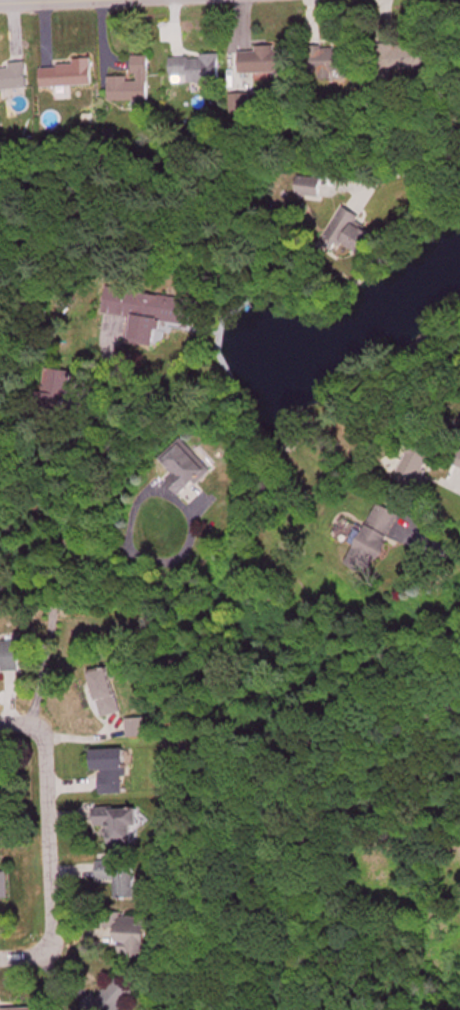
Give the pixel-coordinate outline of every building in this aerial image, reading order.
[(243,75),(287,75),(287,49),(258,49),(258,53),(243,53),(243,75)] [(433,73),(433,50),(390,50),(390,73),(433,73)] [(348,75),(348,51),(319,51),(319,75),(348,75)] [(174,58),(174,79),(192,78),(192,87),(223,86),(223,57),(174,58)] [(152,103),(152,58),(135,58),(135,79),(112,79),(112,103),(152,103)] [(95,61),(76,61),(76,67),(44,68),(44,89),(96,88),(95,61)] [(30,65),(13,65),(13,70),(0,70),(0,92),(30,92),(30,65)] [(235,98),(235,111),(251,111),(251,98),(235,98)] [(325,180),(301,179),(300,199),(325,200),(325,180)] [(377,236),(358,228),(363,218),(345,209),(330,239),(367,257),(377,236)] [(129,345),(163,349),(166,327),(195,331),(198,302),(112,291),(108,317),(132,320),(129,345)] [(52,405),(74,406),(75,376),(53,375),(52,405)] [(169,485),(183,499),(190,492),(197,500),(204,494),(197,487),(211,474),(185,445),(163,464),(176,479),(169,485)] [(398,476),(418,489),(436,462),(417,449),(398,476)] [(403,516),(378,505),(351,567),(376,578),(403,516)] [(23,673),(23,642),(0,642),(0,673),(23,673)] [(104,717),(123,713),(114,670),(95,674),(104,717)] [(129,750),(98,752),(100,796),(131,795),(129,750)] [(99,809),(99,828),(113,829),(112,845),(141,846),(142,810),(99,809)] [(146,889),(140,889),(140,869),(120,869),(120,900),(146,900),(146,889)] [(122,959),(151,959),(151,920),(122,920),(122,959)] [(80,1009),(126,1009),(139,995),(119,978),(100,1000),(93,994),(80,1009)]
